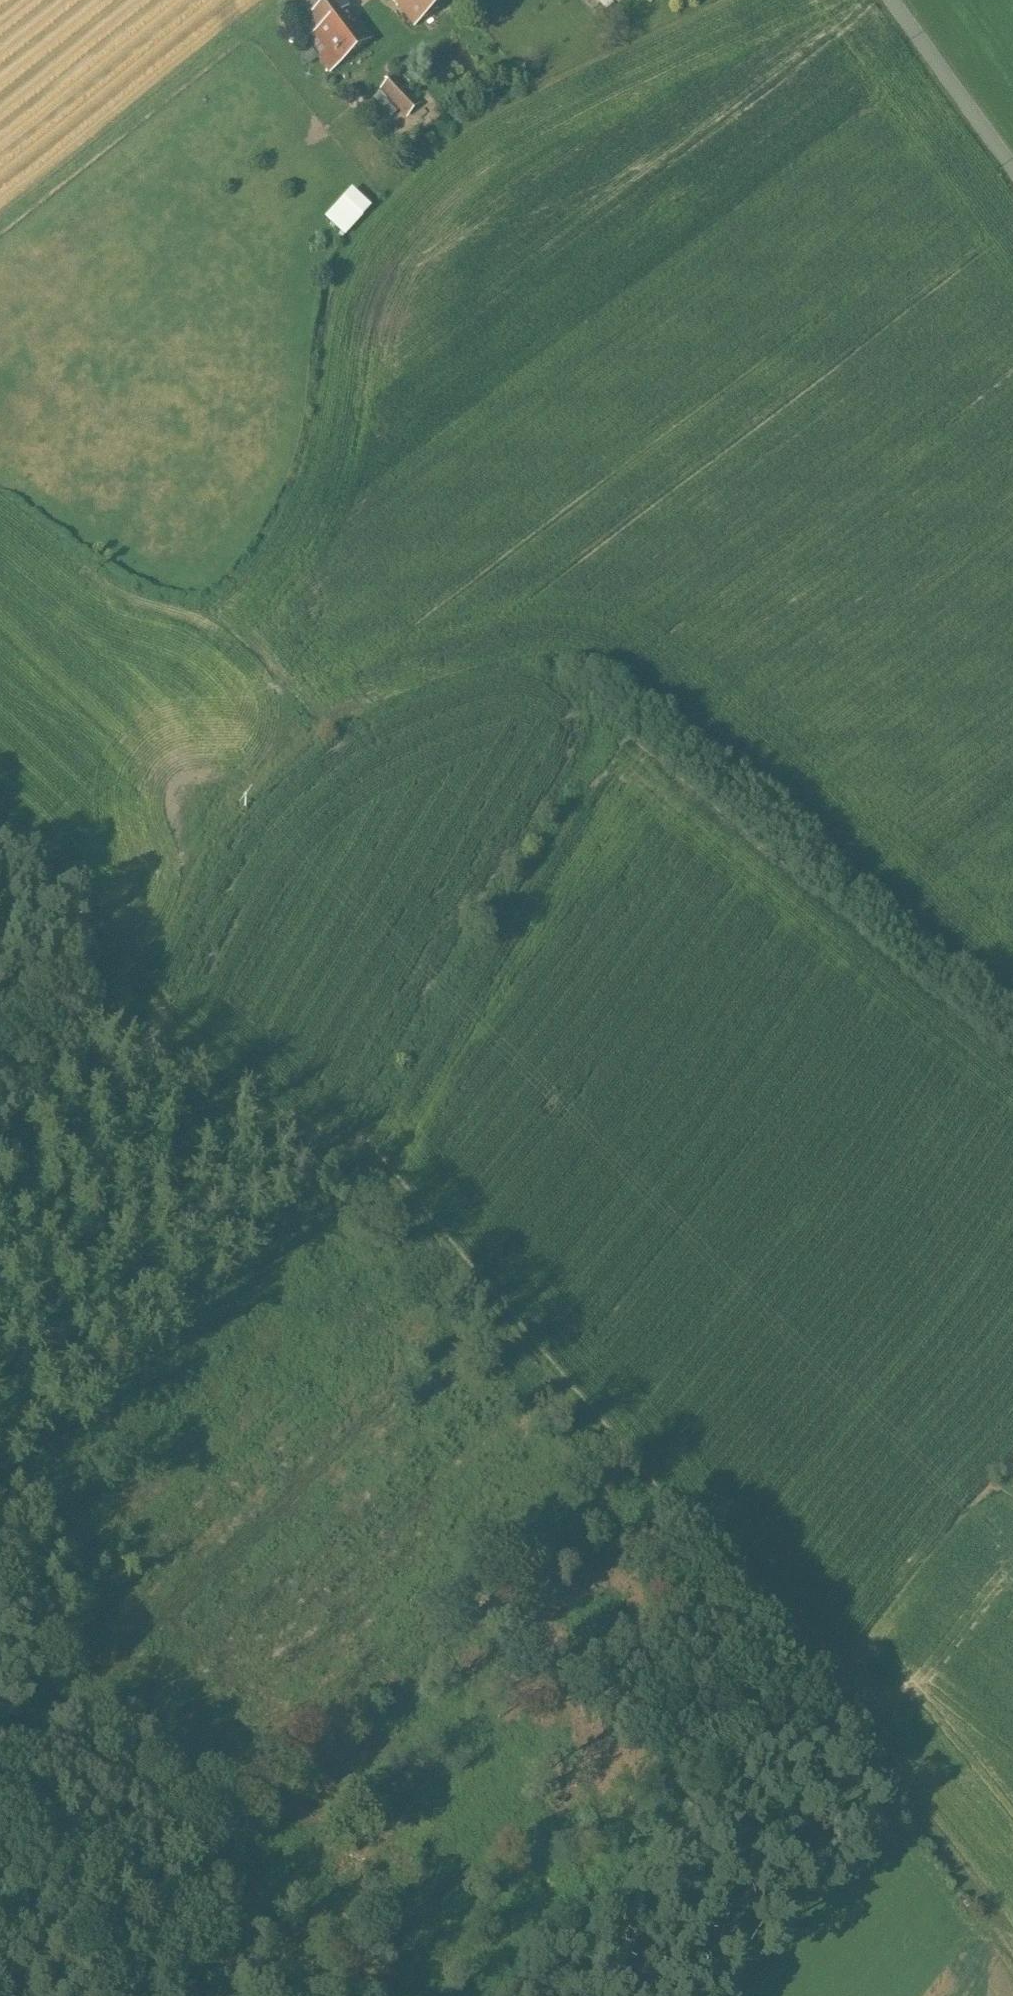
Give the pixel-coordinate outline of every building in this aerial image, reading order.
[(298,25),(308,38),(307,39),(331,71),(371,40),(340,0),(331,0),(298,25)] [(415,25),(449,0),(396,0),(415,25)] [(605,9),(612,4),(609,1),(610,0),(598,0),(605,9)] [(418,102),(394,78),(383,89),(406,113),(418,102)] [(345,194),(324,216),(345,235),(366,213),(345,194)]
